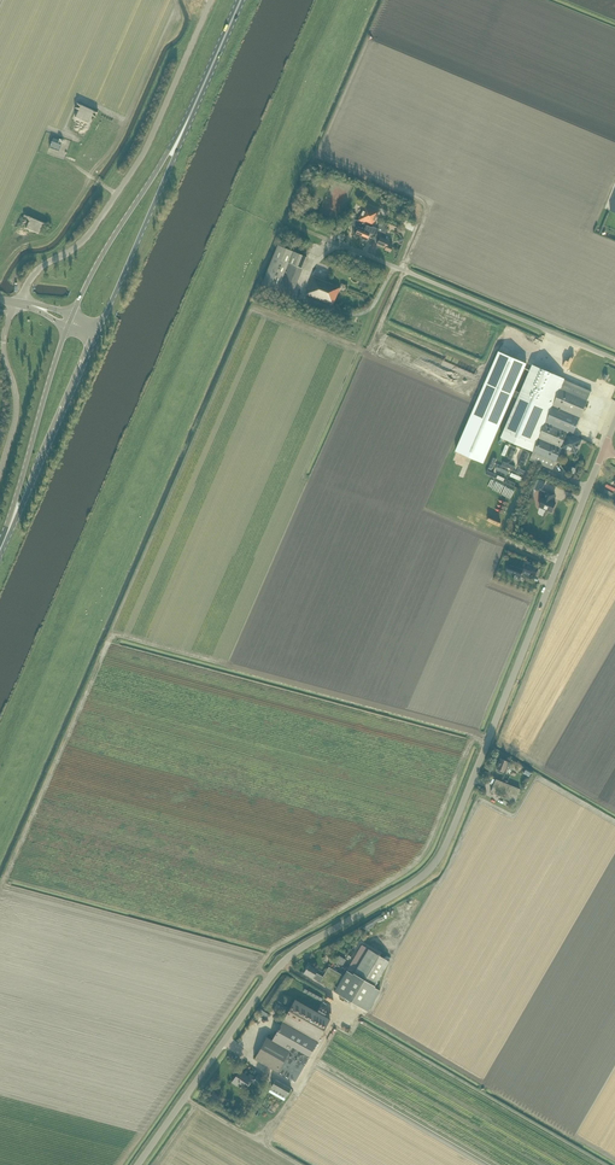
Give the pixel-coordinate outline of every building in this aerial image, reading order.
[(78,110),(78,111),(75,117),(75,118),(75,119),(88,124),(91,117),(95,119),(95,118),(92,115),(92,114),(97,114),(97,113),(77,104),(77,105),(80,108),(79,110),(75,108),(75,109),(78,110)] [(60,140),(59,140),(53,138),(49,148),(59,151),(63,141),(62,141),(60,140)] [(352,234),(355,235),(355,236),(367,241),(370,233),(374,235),(377,228),(373,227),(378,216),(377,216),(379,211),(365,205),(358,220),(354,218),(351,225),(358,228),(357,230),(354,229),(354,230),(352,233),(352,234)] [(30,216),(25,214),(24,216),(28,218),(30,221),(29,222),(28,223),(27,226),(27,227),(26,228),(27,229),(36,233),(39,234),(40,233),(43,225),(47,226),(48,224),(33,218),(30,217),(30,216)] [(379,226),(376,234),(380,236),(377,245),(385,248),(385,249),(390,252),(393,246),(388,244),(389,241),(385,239),(384,237),(388,229),(384,228),(385,226),(386,226),(388,222),(381,219),(378,225),(379,226)] [(291,296),(307,258),(278,245),(262,284),(291,296)] [(340,287),(337,286),(313,276),(308,289),(309,289),(307,295),(333,305),(340,287)] [(553,469),(563,448),(562,448),(568,434),(567,433),(568,432),(573,435),(592,392),(533,366),(521,393),(516,390),(527,363),(499,351),(456,451),(484,463),(513,396),(519,398),(501,438),(534,452),(530,460),(553,469)] [(562,448),(563,448),(576,453),(582,440),(568,434),(562,448)] [(513,457),(518,458),(522,448),(517,446),(513,457)] [(536,478),(529,494),(533,495),(535,490),(541,492),(540,496),(544,498),(543,498),(539,507),(552,512),(556,503),(552,502),(555,494),(547,491),(547,492),(543,490),(546,483),(539,480),(536,478)] [(531,562),(527,561),(524,570),(509,564),(506,571),(521,577),(523,573),(531,576),(532,574),(536,576),(539,569),(535,567),(535,566),(530,564),(531,562)] [(500,758),(496,769),(497,769),(496,770),(497,772),(501,773),(502,772),(503,771),(504,772),(507,765),(509,766),(511,762),(500,758)] [(515,802),(520,789),(507,784),(504,782),(496,779),(490,792),(515,802)] [(380,991),(374,987),(390,961),(362,944),(334,991),(368,1011),(380,991)] [(334,991),(339,983),(343,975),(329,967),(323,976),(317,973),(318,969),(309,964),(304,973),(313,978),(320,982),(334,991)] [(295,1082),(330,1019),(295,999),(272,1040),(267,1037),(254,1059),(278,1072),(295,1082)] [(246,1088),(254,1076),(250,1073),(248,1075),(240,1070),(231,1082),(237,1086),(239,1083),(246,1088)] [(257,1087),(264,1078),(257,1073),(251,1082),(257,1087)] [(284,1100),(287,1096),(291,1088),(276,1079),(271,1087),(268,1091),(284,1100)]
